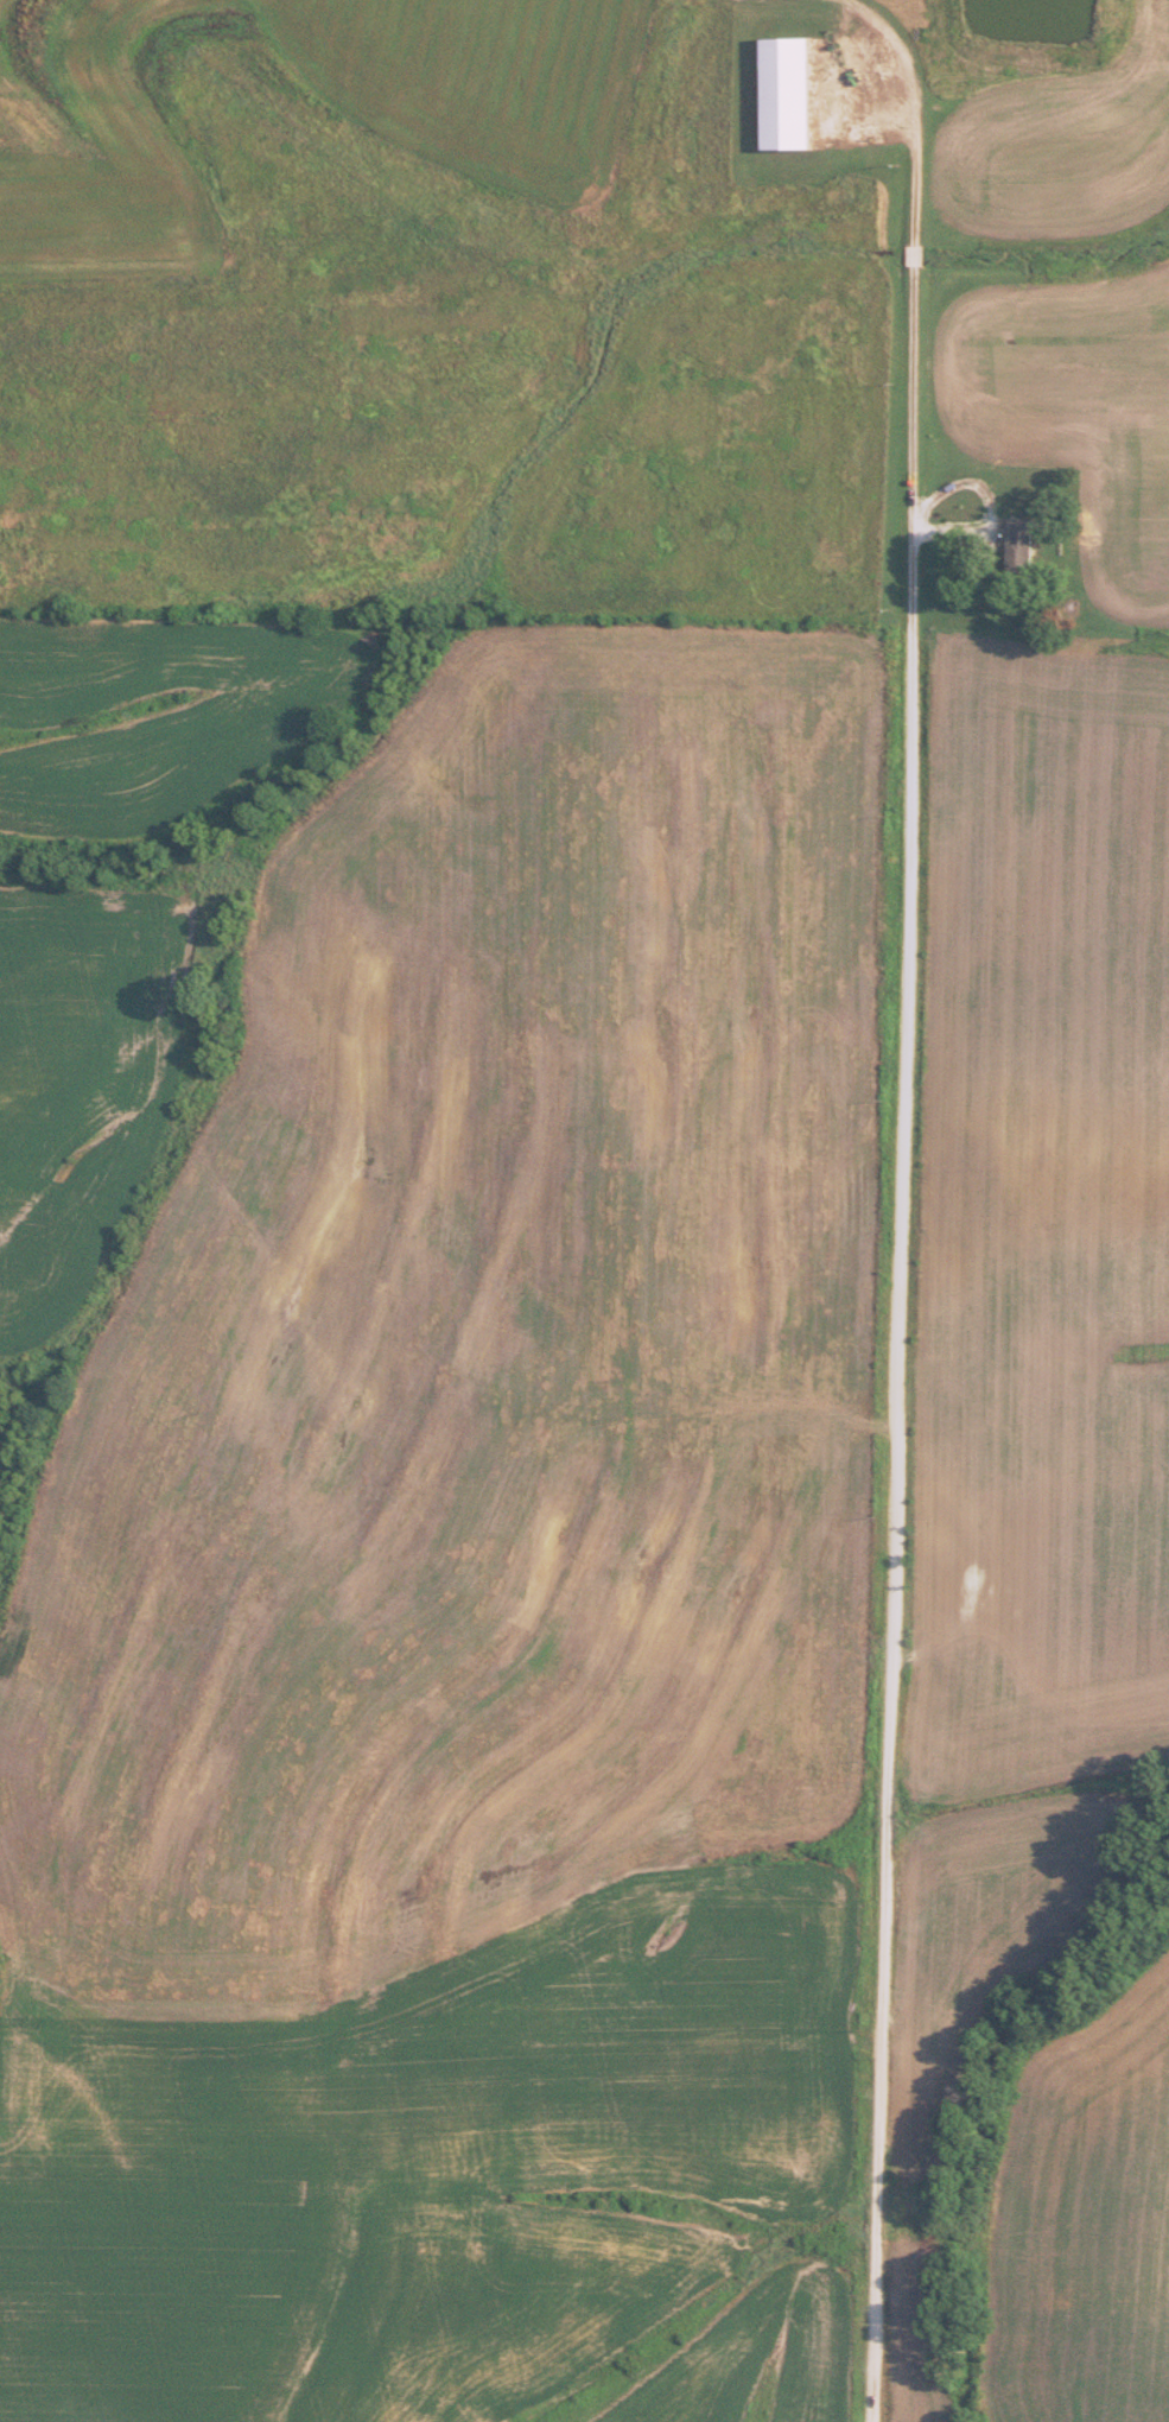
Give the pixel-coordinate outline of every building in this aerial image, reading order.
[(884,119),(907,119),(907,106),(884,106),(884,119)] [(1035,565),(1035,519),(1012,519),(1012,565),(1035,565)]
